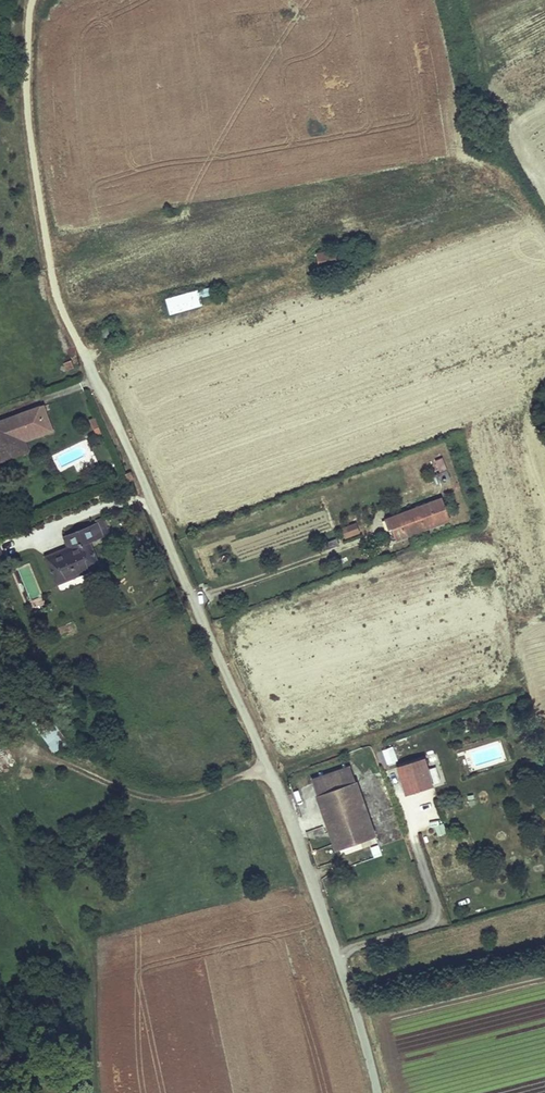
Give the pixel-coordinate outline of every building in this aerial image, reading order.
[(340,250),(327,252),(329,261),(341,259),(340,250)] [(212,286),(166,299),(170,314),(202,305),(200,298),(214,294),(212,286)] [(65,362),(67,370),(75,367),(72,360),(65,362)] [(0,446),(0,461),(28,451),(24,441),(52,430),(44,406),(40,407),(48,428),(19,438),(23,448),(3,455),(0,446)] [(40,407),(5,420),(0,422),(0,446),(3,455),(23,448),(19,438),(48,428),(40,407)] [(97,416),(90,419),(94,429),(100,426),(101,426),(97,416)] [(100,426),(94,429),(99,440),(105,438),(100,426)] [(84,456),(80,447),(56,459),(61,468),(84,456)] [(440,473),(443,481),(450,478),(447,470),(440,473)] [(391,529),(394,528),(398,539),(449,520),(441,499),(387,519),(391,529)] [(58,582),(98,565),(89,541),(109,533),(103,518),(99,519),(100,523),(71,535),(75,546),(47,557),(58,582)] [(345,539),(361,533),(357,522),(341,528),(345,539)] [(130,526),(119,531),(124,542),(136,537),(130,526)] [(337,540),(324,544),(325,548),(339,544),(337,540)] [(221,557),(223,562),(229,560),(227,554),(221,557)] [(387,764),(398,760),(393,746),(382,750),(387,764)] [(423,759),(395,768),(404,795),(432,786),(423,759)] [(351,769),(313,783),(317,796),(356,782),(351,769)] [(317,796),(336,849),(375,835),(356,782),(317,796)] [(418,824),(434,821),(437,833),(444,832),(437,804),(415,809),(418,824)]
